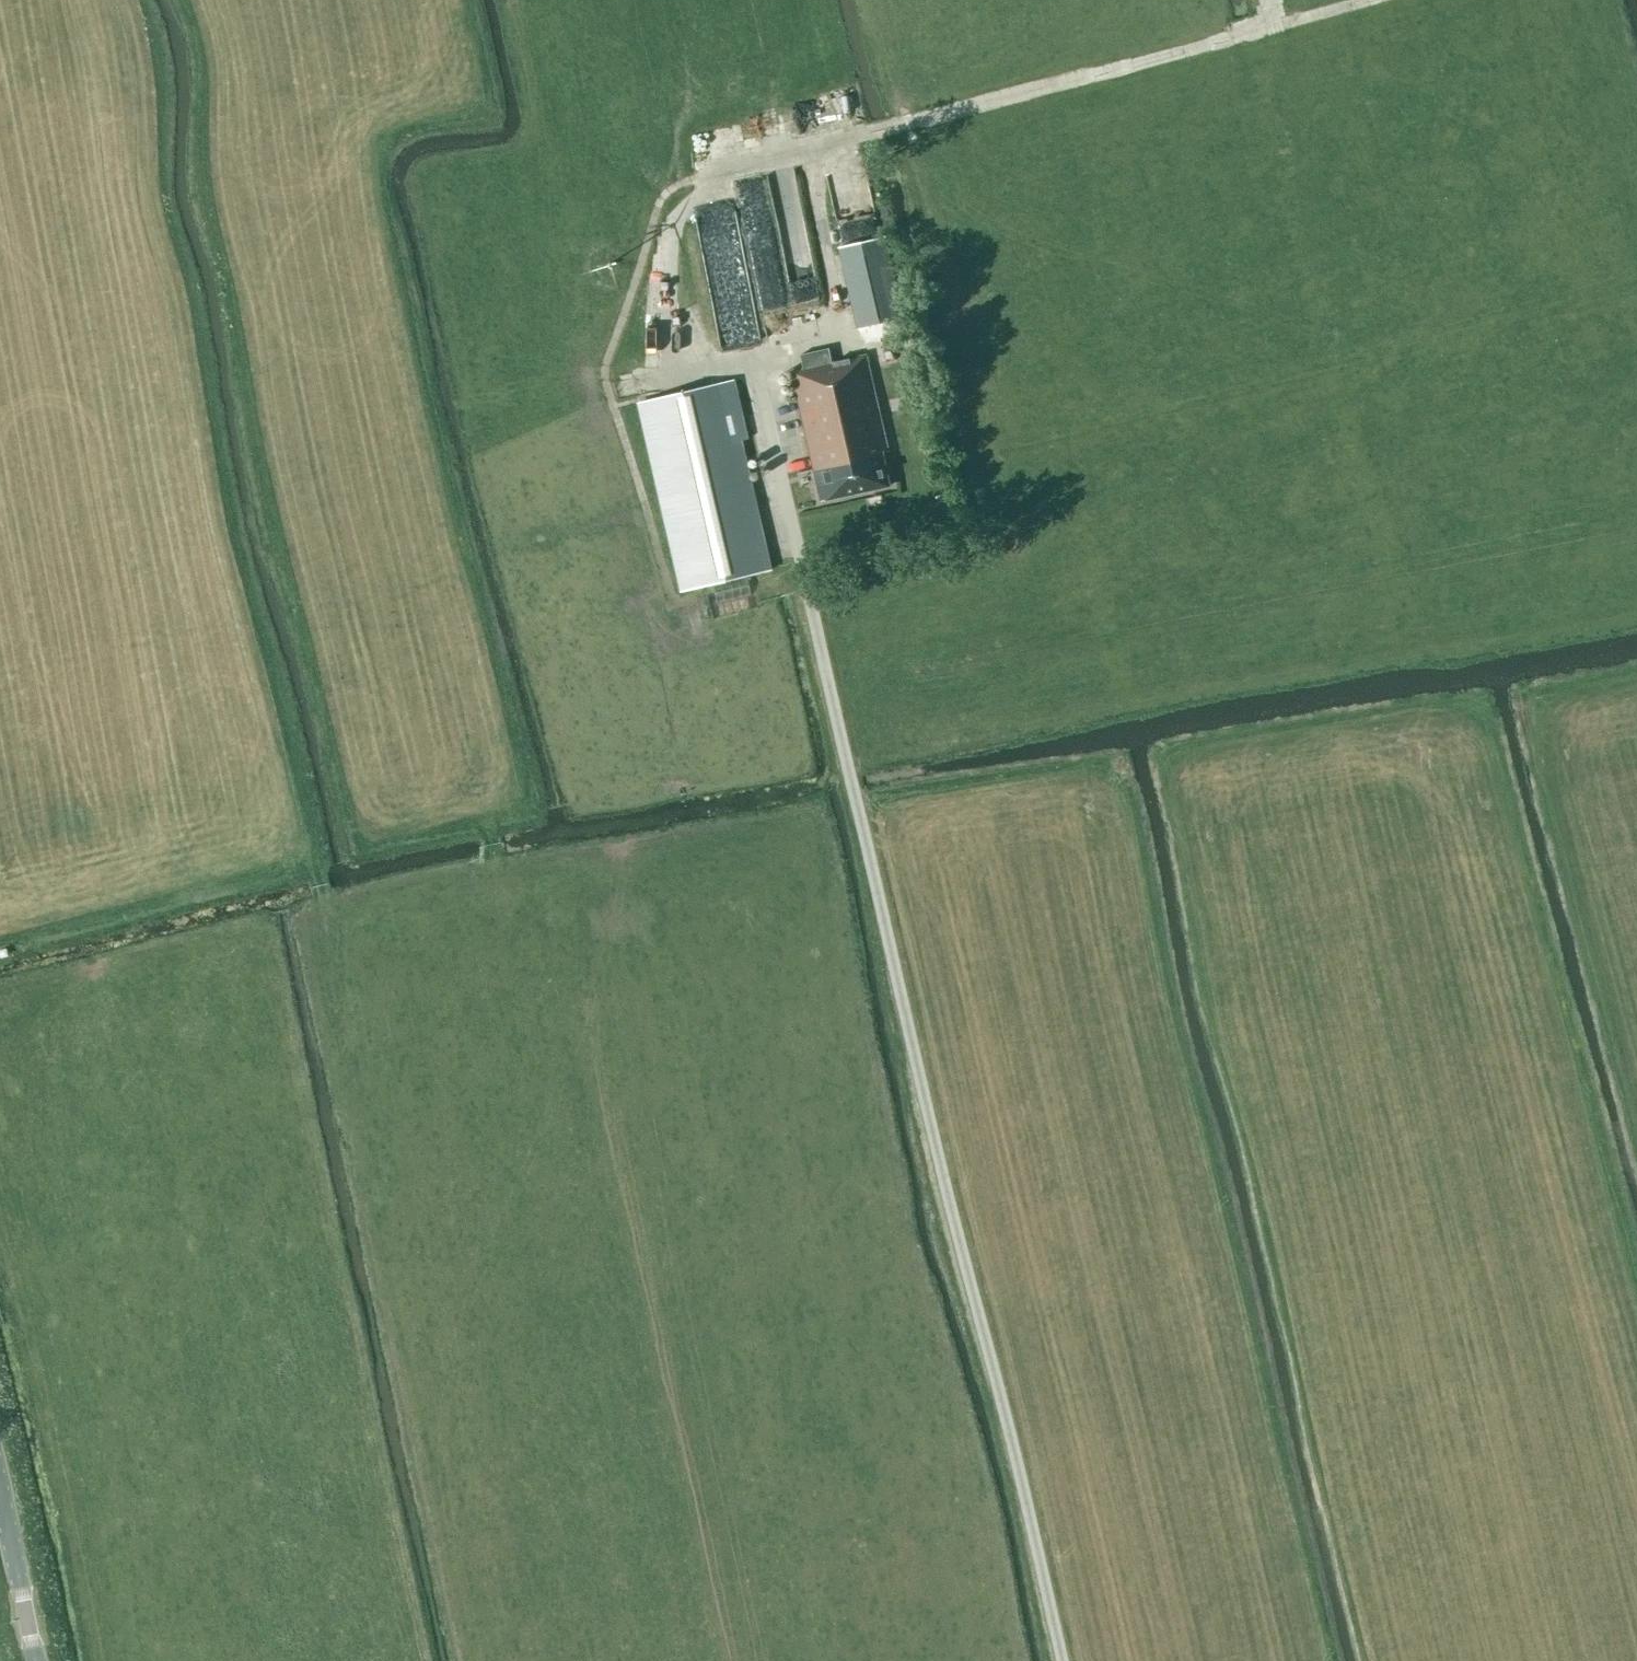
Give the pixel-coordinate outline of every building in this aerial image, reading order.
[(814,261),(796,164),(770,169),(788,266),(814,261)] [(840,247),(858,326),(903,316),(885,237),(840,247)] [(804,369),(791,372),(820,502),(890,485),(883,452),(888,451),(868,358),(842,364),(841,360),(833,362),(829,348),(801,354),(804,369)] [(729,382),(639,402),(682,590),(771,570),(729,382)]
